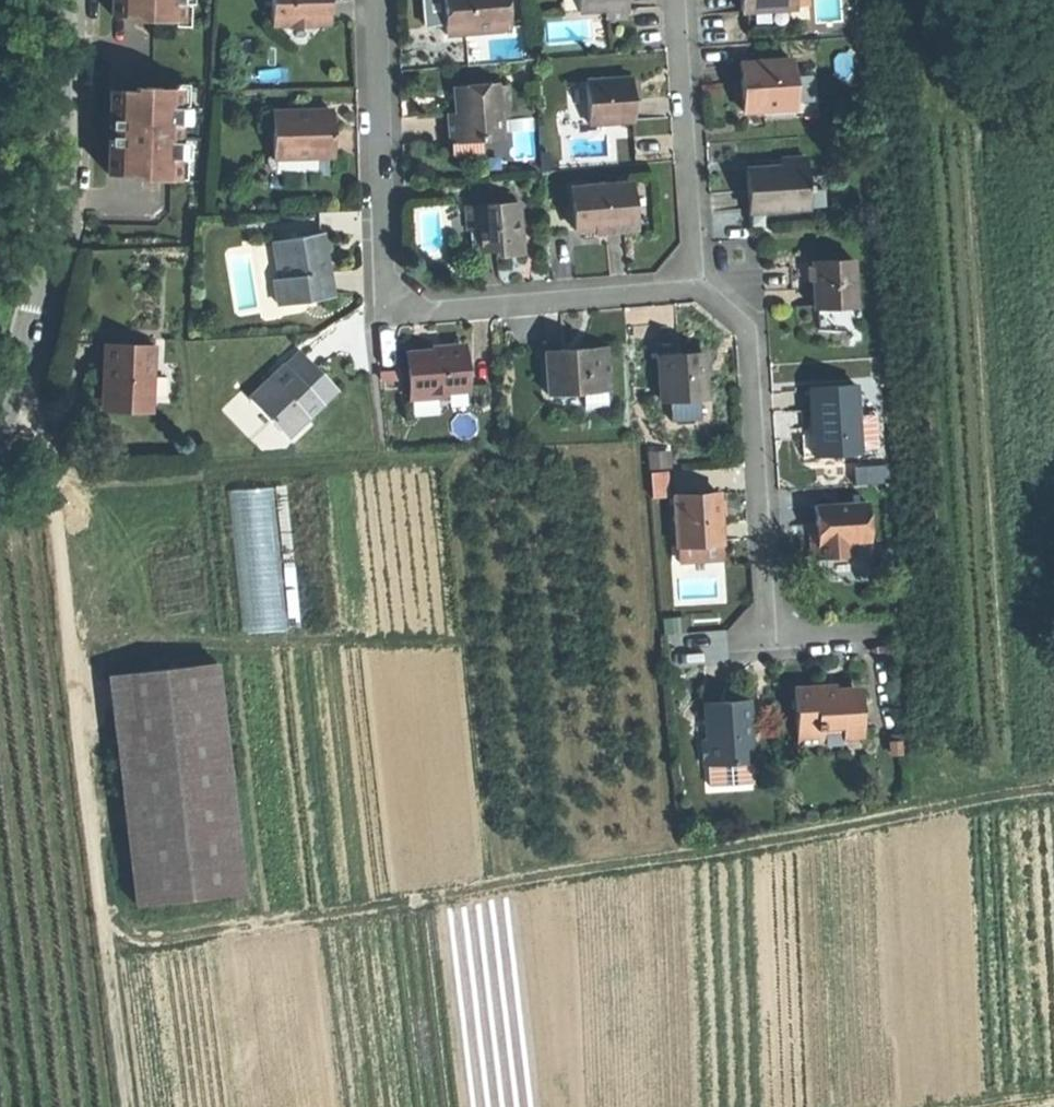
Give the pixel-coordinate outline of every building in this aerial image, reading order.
[(114,21),(146,21),(146,25),(178,26),(178,10),(183,10),(183,0),(115,0),(114,21)] [(271,27),(292,27),(292,31),(309,30),(309,26),(329,26),(328,6),(328,0),(271,0),(271,27)] [(444,28),(442,0),(422,0),(422,11),(423,29),(444,28)] [(444,28),(444,39),(508,35),(506,0),(442,0),(444,28)] [(744,15),(749,14),(797,12),(797,10),(796,0),(743,0),(744,15)] [(797,10),(810,10),(809,0),(796,0),(797,10)] [(794,66),(743,69),(745,93),(746,119),(765,117),(765,113),(797,111),(794,66)] [(634,88),(586,91),(588,134),(636,131),(635,110),(634,88)] [(494,90),(454,92),(455,111),(455,118),(444,119),(445,147),(497,144),(495,114),(507,114),(506,93),(495,93),(494,90)] [(144,97),(111,96),(110,139),(109,179),(139,180),(139,184),(172,184),(173,170),(178,165),(179,109),(175,109),(175,93),(144,92),(144,97)] [(332,117),(272,117),(272,161),(332,160),(332,139),(332,117)] [(781,167),(747,169),(748,192),(750,214),(810,211),(806,158),(781,160),(781,167)] [(625,191),(572,194),(575,237),(594,236),(602,236),(607,238),(627,237),(625,191)] [(517,210),(466,214),(468,236),(476,236),(478,261),(491,260),(499,259),(500,263),(521,261),(517,210)] [(317,237),(274,245),(282,282),(273,283),(276,310),(331,300),(327,273),(325,273),(322,260),(317,237)] [(855,264),(815,267),(817,294),(819,316),(859,314),(855,264)] [(157,352),(108,351),(107,375),(110,375),(110,388),(110,409),(156,410),(157,352)] [(430,354),(406,356),(410,404),(441,401),(446,391),(458,390),(454,351),(430,354)] [(574,355),(550,357),(553,400),(615,396),(612,357),(592,358),(592,354),(574,355)] [(271,379),(248,402),(271,427),(275,423),(290,438),(336,394),(319,376),(302,358),(275,384),(271,379)] [(684,363),(658,363),(660,411),(668,410),(698,409),(705,409),(703,362),(684,363)] [(857,394),(812,397),(814,418),(816,464),(861,462),(859,424),(857,394)] [(698,409),(668,410),(669,431),(675,430),(676,434),(692,434),(692,431),(699,431),(698,409)] [(814,418),(804,419),(805,442),(806,465),(816,464),(814,418)] [(271,427),(286,442),(290,438),(275,423),(271,427)] [(878,423),(859,424),(861,462),(880,461),(878,423)] [(652,470),(652,492),(670,492),(670,470),(652,470)] [(286,483),(230,489),(246,631),(291,627),(288,602),(299,601),(286,483)] [(719,499),(674,502),(677,553),(722,550),(721,530),(719,499)] [(865,512),(815,514),(816,530),(817,542),(810,542),(811,568),(847,566),(846,553),(867,552),(865,512)] [(722,550),(677,553),(678,570),(723,567),(722,550)] [(217,669),(111,683),(137,909),(244,898),(217,669)] [(824,695),(794,697),(799,755),(822,753),(821,739),(843,738),(844,744),(863,742),(861,713),(856,713),(854,696),(834,698),(824,698),(824,695)] [(724,712),(704,714),(707,749),(699,750),(701,775),(707,774),(748,772),(744,711),(724,712)] [(748,772),(707,774),(709,796),(750,793),(748,772)]
